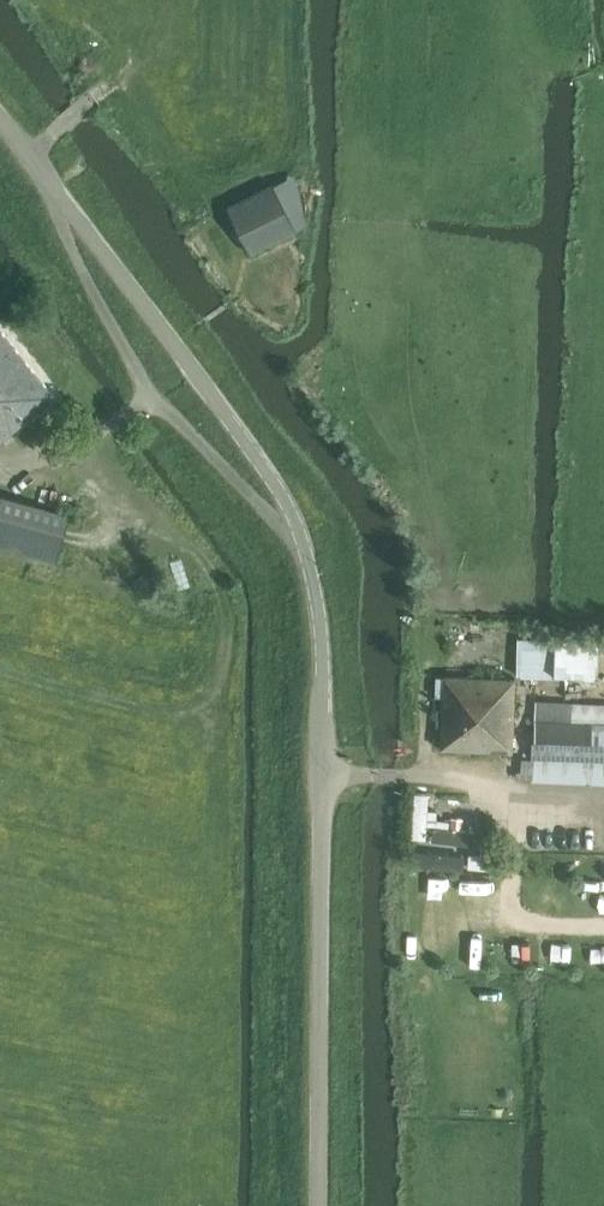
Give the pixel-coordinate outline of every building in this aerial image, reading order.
[(294,231),(273,185),(226,208),(250,253),(294,231)] [(54,395),(0,328),(0,439),(54,395)] [(57,561),(70,514),(0,495),(0,546),(57,561)] [(518,639),(516,676),(596,679),(598,643),(518,639)] [(435,679),(435,698),(441,698),(440,750),(513,751),(514,679),(435,679)] [(531,781),(603,784),(603,704),(535,701),(531,781)] [(414,791),(411,836),(425,837),(427,792),(414,791)] [(493,821),(493,831),(504,832),(505,822),(493,821)] [(433,824),(431,839),(472,843),(473,829),(433,824)]
